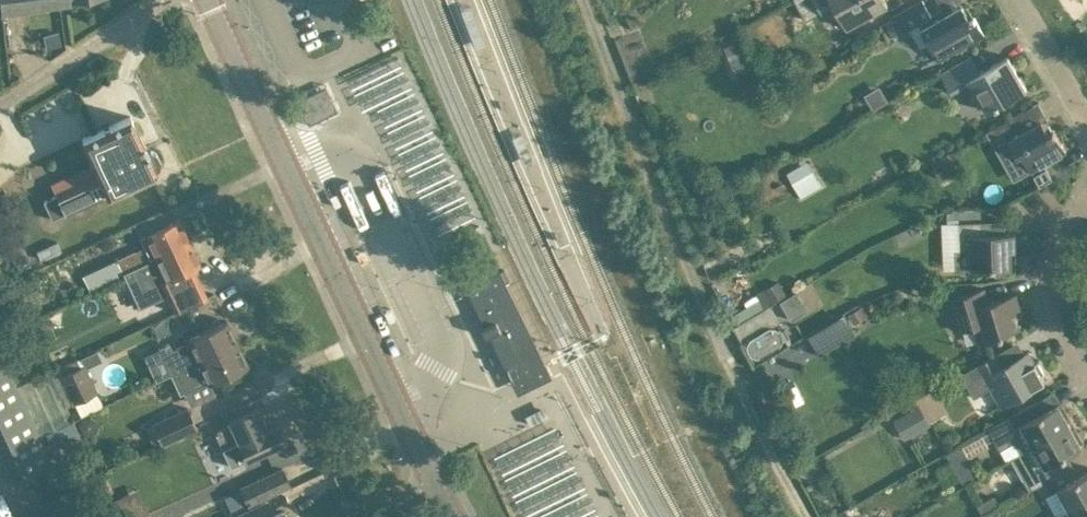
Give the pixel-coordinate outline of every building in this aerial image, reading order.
[(1,6),(1,12),(71,2),(71,0),(0,0),(0,6),(1,6)] [(821,10),(833,3),(846,27),(888,4),(886,0),(816,0),(821,10)] [(893,16),(902,31),(919,21),(939,57),(985,31),(975,14),(970,17),(963,3),(935,19),(924,0),(920,0),(893,16)] [(740,39),(725,45),(737,74),(751,68),(740,39)] [(972,54),(953,65),(940,72),(950,90),(970,79),(987,110),(1027,88),(1008,55),(981,70),(972,54)] [(327,83),(298,97),(306,115),(310,124),(340,110),(327,83)] [(1027,107),(1000,123),(988,130),(1005,159),(1020,150),(1031,170),(1067,150),(1054,127),(1049,130),(1043,119),(1036,123),(1027,107)] [(99,174),(108,192),(108,193),(157,170),(156,168),(159,166),(161,159),(157,152),(151,149),(147,149),(131,117),(132,117),(131,114),(82,137),(95,166),(99,174)] [(808,157),(787,169),(802,195),(823,183),(808,157)] [(44,200),(52,218),(108,192),(99,174),(55,194),(44,200)] [(948,217),(960,216),(982,216),(981,206),(953,207),(953,210),(948,210),(948,217)] [(147,246),(118,260),(123,273),(190,241),(179,217),(142,235),(147,246)] [(971,250),(972,267),(977,267),(977,270),(992,270),(991,266),(1012,265),(1012,262),(1017,261),(1015,231),(1006,232),(1005,219),(960,220),(961,250),(971,250)] [(190,241),(123,273),(140,307),(169,292),(163,280),(181,272),(201,263),(190,241)] [(91,291),(105,285),(96,266),(83,272),(91,291)] [(539,358),(497,271),(472,284),(491,322),(483,326),(487,335),(496,331),(515,370),(539,358)] [(765,288),(773,301),(787,293),(779,279),(765,288)] [(985,287),(948,298),(957,329),(976,323),(981,341),(1004,334),(1003,330),(1020,325),(1015,308),(1020,306),(1016,293),(989,301),(985,287)] [(808,309),(797,290),(775,303),(785,322),(808,309)] [(869,313),(863,304),(849,313),(855,322),(869,313)] [(847,312),(814,329),(824,349),(857,332),(847,312)] [(170,329),(164,316),(152,322),(158,335),(170,329)] [(162,353),(173,373),(238,342),(227,319),(207,328),(187,338),(188,339),(162,353)] [(238,342),(173,373),(183,393),(208,380),(210,383),(228,373),(248,364),(238,342)] [(14,481),(29,474),(34,486),(46,481),(51,492),(64,486),(63,483),(71,480),(62,460),(54,464),(53,463),(0,348),(0,452),(14,481)] [(996,353),(961,372),(975,396),(992,386),(1002,404),(1046,380),(1042,373),(1045,371),(1039,359),(1036,361),(1029,350),(1003,365),(996,353)] [(72,403),(75,402),(81,414),(103,403),(84,363),(59,375),(72,403)] [(1063,404),(1063,405),(1061,406),(1059,402),(1044,411),(1037,399),(989,427),(991,429),(995,437),(1016,440),(1022,450),(1022,451),(1071,424),(1068,419),(1071,417),(1063,404)] [(904,435),(931,423),(923,403),(895,415),(904,435)] [(188,406),(152,422),(161,443),(197,426),(188,406)] [(257,407),(237,416),(215,427),(226,447),(241,440),(249,457),(265,449),(285,440),(277,424),(267,428),(257,407)] [(88,434),(95,431),(98,425),(96,418),(90,415),(83,417),(80,424),(82,431),(88,434)] [(1022,451),(1022,450),(1012,456),(1030,489),(1045,481),(1074,464),(1067,453),(1083,445),(1081,441),(1083,440),(1076,427),(1073,428),(1071,424),(1022,451)] [(987,441),(995,437),(991,429),(983,433),(987,441)] [(948,453),(965,484),(980,475),(963,445),(948,453)] [(1074,464),(1045,481),(1051,492),(1059,487),(1071,509),(1086,500),(1086,471),(1080,475),(1074,464)] [(290,482),(283,467),(240,487),(247,502),(290,482)] [(999,502),(995,494),(978,503),(983,512),(999,502)] [(283,510),(274,514),(267,500),(237,514),(239,516),(287,516),(283,510)] [(1071,509),(1056,516),(1086,516),(1086,500),(1071,509)]
